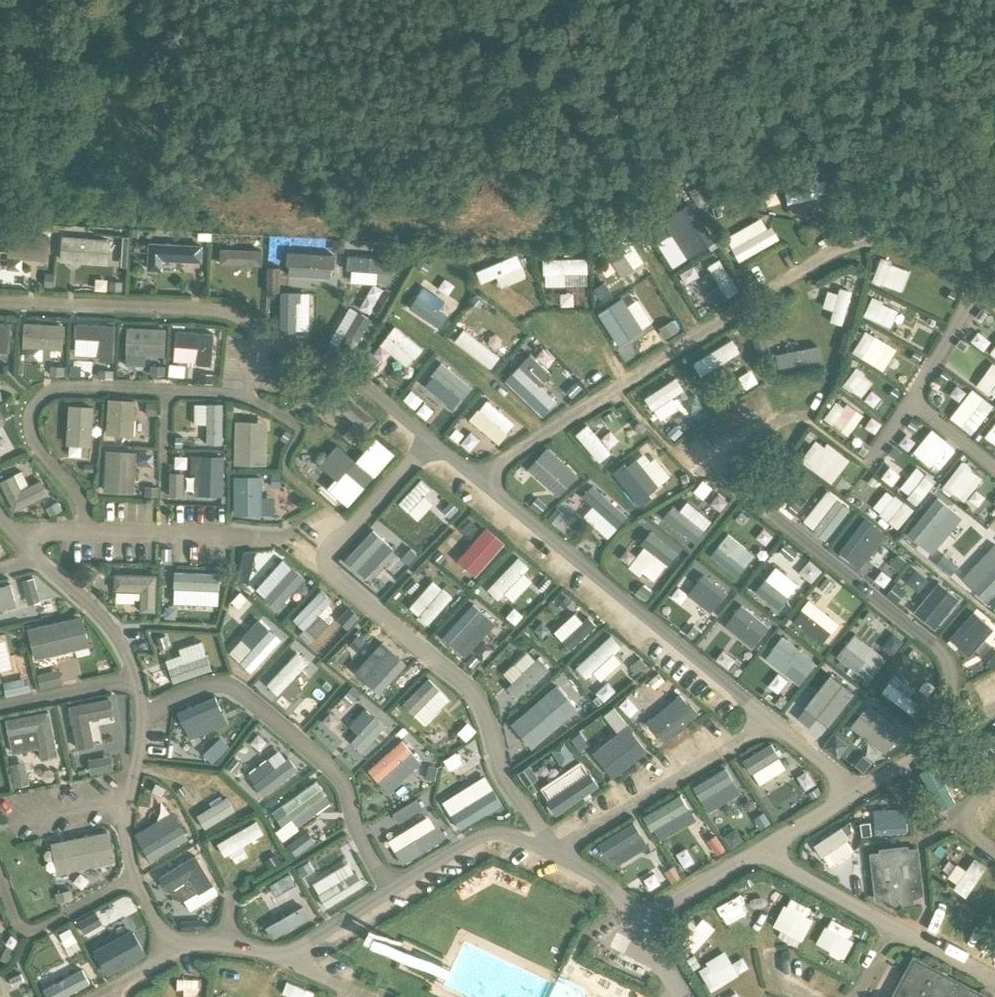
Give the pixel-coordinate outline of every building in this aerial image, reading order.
[(833,207),(827,182),(786,191),(790,205),(813,200),(815,211),(833,207)] [(751,199),(753,209),(760,207),(757,198),(751,199)] [(690,205),(665,221),(689,257),(708,245),(714,241),(690,205)] [(740,264),(775,243),(776,239),(772,232),(768,231),(733,252),(740,264)] [(48,262),(50,237),(10,234),(8,259),(48,262)] [(63,237),(61,263),(109,267),(111,240),(63,237)] [(602,246),(622,276),(634,269),(614,238),(602,246)] [(719,238),(714,241),(708,245),(712,251),(723,244),(719,238)] [(202,246),(149,244),(148,271),(163,271),(163,260),(201,262),(202,246)] [(262,267),(262,251),(221,250),(220,265),(262,267)] [(335,270),(335,256),(288,253),(287,267),(290,267),(289,278),(332,281),(333,270),(335,270)] [(484,283),(501,276),(505,287),(529,277),(519,254),(479,270),(484,283)] [(391,284),(392,260),(348,257),(347,271),(378,273),(378,284),(391,284)] [(873,280),(902,292),(911,271),(882,258),(873,280)] [(588,259),(545,260),(546,275),(588,273),(588,259)] [(739,291),(719,260),(709,267),(721,286),(709,293),(716,305),(739,291)] [(281,268),(267,268),(266,293),(280,293),(281,268)] [(45,287),(55,287),(56,275),(46,274),(45,287)] [(110,291),(123,291),(123,282),(111,281),(110,291)] [(605,283),(595,289),(602,300),(612,293),(605,283)] [(445,301),(424,287),(410,307),(440,328),(448,317),(439,311),(445,301)] [(843,327),(853,293),(841,290),(839,296),(829,293),(824,309),(834,312),(831,323),(843,327)] [(958,294),(952,290),(947,299),(953,303),(958,294)] [(297,294),(281,294),(281,331),(296,332),(297,294)] [(480,308),(484,302),(476,296),(472,302),(480,308)] [(599,313),(620,346),(644,330),(623,297),(599,313)] [(864,318),(895,328),(901,308),(870,298),(864,318)] [(704,306),(699,309),(702,316),(707,313),(704,306)] [(982,310),(976,317),(982,321),(987,314),(982,310)] [(372,320),(359,313),(338,348),(351,356),(372,320)] [(936,321),(930,318),(927,323),(933,326),(936,321)] [(673,320),(659,329),(665,339),(679,330),(673,320)] [(9,351),(10,321),(0,321),(0,351),(9,351)] [(23,348),(63,351),(65,326),(25,323),(23,348)] [(99,361),(114,362),(116,327),(75,325),(75,340),(100,341),(99,361)] [(423,349),(395,326),(380,345),(407,367),(415,358),(416,359),(423,349)] [(125,354),(166,355),(166,328),(126,327),(125,354)] [(500,357),(464,329),(455,341),(491,369),(500,357)] [(895,362),(902,349),(865,330),(853,353),(877,365),(882,356),(895,362)] [(214,335),(177,332),(175,346),(198,348),(197,365),(211,367),(214,335)] [(754,339),(760,361),(772,357),(766,336),(754,339)] [(968,345),(961,340),(957,346),(964,351),(968,345)] [(727,346),(696,365),(703,375),(733,356),(727,346)] [(819,348),(777,356),(780,371),(822,362),(819,348)] [(922,355),(915,352),(912,357),(919,361),(922,355)] [(371,353),(362,363),(372,372),(380,361),(371,353)] [(473,388),(442,363),(432,374),(434,376),(426,386),(454,409),(462,399),(463,400),(473,388)] [(993,363),(978,385),(994,397),(994,364),(993,363)] [(51,366),(51,375),(64,376),(65,367),(51,366)] [(151,366),(151,375),(166,376),(166,366),(151,366)] [(99,370),(99,378),(114,378),(114,371),(99,370)] [(951,375),(944,370),(939,378),(946,382),(951,375)] [(554,404),(520,371),(509,382),(543,415),(554,404)] [(201,373),(200,382),(218,384),(219,376),(201,373)] [(326,385),(316,376),(310,383),(320,392),(326,385)] [(654,410),(685,390),(677,378),(646,398),(654,410)] [(577,382),(567,391),(573,397),(583,388),(577,382)] [(973,434),(994,406),(994,404),(972,387),(950,417),(973,434)] [(876,406),(882,395),(870,388),(863,399),(876,406)] [(901,392),(894,388),(889,395),(896,400),(901,392)] [(412,391),(404,401),(415,409),(423,400),(412,391)] [(377,420),(345,393),(334,405),(354,423),(344,435),(355,445),(377,420)] [(836,399),(825,421),(851,435),(863,412),(836,399)] [(107,436),(134,437),(136,401),(109,400),(107,436)] [(470,420),(500,445),(508,434),(507,433),(515,423),(488,401),(480,410),(479,409),(470,420)] [(148,402),(147,415),(157,416),(157,403),(148,402)] [(224,405),(208,404),(208,445),(224,445),(224,405)] [(67,446),(92,447),(94,408),(69,406),(67,446)] [(613,411),(604,416),(608,422),(617,417),(613,411)] [(919,425),(912,421),(907,428),(914,433),(919,425)] [(985,434),(994,442),(994,421),(985,434)] [(267,466),(268,422),(235,422),(234,466),(267,466)] [(588,425),(577,434),(600,461),(611,452),(588,425)] [(676,426),(669,433),(675,440),(683,432),(676,426)] [(456,429),(451,436),(458,442),(464,435),(456,429)] [(287,430),(281,439),(287,443),(293,434),(287,430)] [(811,431),(805,438),(810,442),(816,435),(811,431)] [(832,484),(851,460),(819,435),(801,459),(832,484)] [(934,435),(919,453),(943,471),(957,452),(934,435)] [(339,446),(321,467),(337,480),(345,470),(365,488),(375,477),(339,446)] [(868,450),(864,446),(859,453),(864,456),(868,450)] [(900,452),(894,447),(889,454),(896,459),(900,452)] [(135,451),(106,449),(105,490),(134,491),(135,451)] [(578,476),(548,449),(538,460),(568,487),(578,476)] [(224,497),(224,457),(200,456),(199,497),(224,497)] [(625,463),(615,471),(643,506),(653,497),(650,494),(659,487),(637,459),(628,466),(625,463)] [(978,509),(985,494),(977,490),(985,474),(959,461),(943,491),(978,509)] [(913,465),(902,490),(924,500),(935,476),(913,465)] [(784,472),(767,495),(776,502),(793,479),(784,472)] [(272,474),(272,488),(282,488),(282,474),(272,474)] [(15,476),(0,483),(15,512),(49,496),(42,480),(21,490),(15,476)] [(263,516),(262,477),(234,477),(235,517),(263,516)] [(878,481),(873,477),(868,483),(873,487),(878,481)] [(421,480),(400,503),(418,521),(434,504),(425,496),(431,489),(421,480)] [(704,481),(694,492),(704,500),(713,488),(704,481)] [(170,497),(184,497),(185,485),(170,484),(170,497)] [(159,497),(160,487),(146,486),(145,496),(159,497)] [(594,486),(584,497),(618,528),(628,517),(594,486)] [(889,487),(874,506),(883,513),(878,519),(897,534),(916,508),(889,487)] [(816,531),(827,540),(851,510),(840,501),(840,500),(830,492),(811,516),(822,524),(816,531)] [(538,498),(531,505),(541,514),(547,506),(538,498)] [(938,498),(908,534),(921,544),(951,508),(938,498)] [(48,508),(52,516),(63,510),(59,502),(48,508)] [(443,511),(450,518),(459,509),(452,502),(443,511)] [(666,518),(696,543),(706,531),(713,522),(689,502),(682,511),(675,506),(666,518)] [(801,508),(793,502),(787,510),(795,516),(801,508)] [(549,519),(556,525),(565,514),(558,508),(549,519)] [(742,512),(736,520),(742,524),(748,517),(742,512)] [(861,568),(887,534),(878,527),(876,530),(866,522),(842,553),(861,568)] [(398,547),(377,527),(346,561),(357,571),(358,570),(368,579),(398,547)] [(487,528),(458,561),(476,576),(505,544),(487,528)] [(679,554),(651,533),(642,545),(646,548),(670,566),(679,554)] [(798,554),(786,544),(780,551),(792,561),(798,554)] [(746,568),(736,559),(723,549),(720,547),(713,556),(739,577),(746,568)] [(412,548),(403,558),(410,564),(419,555),(412,548)] [(162,560),(172,560),(172,549),(163,549),(162,560)] [(244,552),(242,563),(253,566),(257,551),(244,552)] [(440,551),(434,557),(440,563),(446,557),(440,551)] [(937,564),(951,575),(959,566),(945,554),(937,564)] [(907,562),(898,555),(891,565),(900,571),(907,562)] [(519,558),(488,590),(499,600),(505,593),(514,602),(533,581),(525,573),(530,568),(519,558)] [(293,569),(283,560),(257,589),(266,598),(278,609),(305,579),(293,568),(293,569)] [(986,600),(994,590),(994,566),(974,588),(986,600)] [(84,582),(93,585),(97,573),(89,570),(84,582)] [(220,574),(175,572),(175,588),(219,590),(220,574)] [(758,591),(781,610),(795,591),(772,573),(758,591)] [(157,576),(116,574),(115,592),(141,593),(140,613),(156,614),(157,576)] [(728,594),(705,576),(698,585),(705,591),(698,600),(715,613),(721,604),(720,603),(728,594)] [(23,581),(25,591),(37,588),(35,578),(23,581)] [(828,578),(820,588),(828,594),(836,584),(828,578)] [(415,580),(406,588),(411,593),(420,585),(415,580)] [(643,584),(636,593),(646,601),(653,592),(643,584)] [(0,588),(0,611),(18,607),(12,585),(0,588)] [(429,624),(452,597),(443,589),(419,616),(429,624)] [(305,630),(333,601),(321,590),(294,619),(305,630)] [(899,594),(893,590),(890,594),(895,599),(899,594)] [(232,602),(239,608),(248,599),(241,592),(232,602)] [(935,628),(958,599),(949,592),(936,608),(927,601),(917,613),(935,628)] [(567,597),(560,604),(565,609),(573,601),(567,597)] [(455,648),(486,615),(474,604),(443,637),(455,648)] [(770,627),(743,606),(727,626),(754,648),(770,627)] [(361,616),(350,607),(344,613),(354,623),(361,616)] [(796,622),(824,644),(833,633),(805,610),(796,622)] [(870,611),(863,619),(870,624),(876,616),(870,611)] [(571,650),(598,626),(589,617),(583,622),(575,613),(554,632),(571,650)] [(975,613),(951,639),(959,647),(964,641),(975,652),(994,631),(975,613)] [(83,616),(29,628),(36,660),(90,647),(83,616)] [(243,639),(254,648),(241,663),(251,673),(281,641),(260,621),(243,639)] [(693,626),(687,634),(694,639),(700,631),(693,626)] [(896,632),(885,645),(894,653),(906,640),(896,632)] [(166,636),(159,638),(162,649),(170,646),(166,636)] [(358,636),(350,644),(357,651),(365,643),(358,636)] [(612,637),(577,667),(587,678),(594,672),(601,681),(622,662),(615,653),(621,648),(612,637)] [(818,665),(784,638),(776,649),(809,676),(818,665)] [(838,658),(866,679),(874,670),(861,660),(867,652),(852,640),(838,658)] [(375,678),(386,687),(410,660),(399,651),(375,678)] [(308,663),(298,653),(268,684),(279,694),(308,663)] [(474,654),(466,662),(473,669),(481,660),(474,654)] [(170,669),(174,683),(212,670),(208,656),(170,669)] [(548,669),(538,659),(508,688),(518,699),(548,669)] [(631,667),(637,674),(647,667),(641,659),(631,667)] [(735,664),(730,670),(738,676),(743,670),(735,664)] [(38,674),(41,689),(52,686),(49,672),(38,674)] [(659,673),(649,682),(655,689),(665,681),(659,673)] [(882,693),(912,716),(919,706),(907,697),(913,690),(894,675),(888,683),(889,683),(882,693)] [(854,695),(832,677),(817,696),(840,714),(854,695)] [(404,704),(415,715),(440,690),(429,679),(404,704)] [(16,680),(4,683),(7,696),(19,694),(16,680)] [(568,698),(558,687),(524,716),(525,720),(529,725),(534,727),(568,698)] [(356,699),(348,692),(343,699),(351,706),(356,699)] [(648,722),(665,742),(699,714),(690,703),(688,704),(680,695),(648,722)] [(627,696),(620,706),(633,716),(640,706),(627,696)] [(775,704),(781,709),(788,701),(781,696),(775,704)] [(216,697),(179,713),(181,717),(185,726),(222,711),(216,697)] [(803,698),(790,708),(798,720),(812,710),(803,698)] [(71,707),(79,749),(95,745),(89,720),(114,715),(110,699),(71,707)] [(901,732),(868,706),(851,727),(885,754),(901,732)] [(614,707),(605,714),(618,732),(627,724),(614,707)] [(38,735),(44,763),(60,759),(50,713),(8,722),(12,740),(38,735)] [(352,742),(363,752),(386,727),(375,717),(352,742)] [(468,723),(458,733),(467,742),(477,731),(468,723)] [(599,758),(615,777),(646,752),(639,742),(638,743),(631,733),(599,758)] [(422,764),(403,741),(370,770),(380,781),(395,768),(404,779),(422,764)] [(772,744),(744,761),(752,774),(754,773),(761,785),(786,769),(779,758),(780,757),(772,744)] [(204,754),(213,763),(221,754),(213,746),(204,754)] [(457,753),(444,761),(450,771),(463,763),(457,753)] [(864,756),(856,765),(865,773),(873,763),(864,756)] [(102,773),(99,758),(89,760),(92,774),(102,773)] [(236,758),(228,768),(235,774),(243,764),(236,758)] [(270,758),(248,774),(256,784),(255,785),(264,796),(298,770),(289,759),(277,767),(270,758)] [(530,765),(519,773),(528,786),(539,778),(530,765)] [(429,766),(427,778),(436,780),(439,768),(429,766)] [(727,769),(694,787),(702,800),(703,799),(710,811),(740,794),(733,782),(734,782),(727,769)] [(800,776),(808,790),(818,784),(810,770),(800,776)] [(547,801),(557,816),(600,787),(590,772),(547,801)] [(944,781),(940,773),(929,779),(945,809),(956,803),(953,799),(963,794),(953,776),(944,781)] [(29,778),(15,781),(16,788),(31,784),(29,778)] [(325,795),(316,782),(273,813),(283,826),(293,818),(299,826),(314,815),(309,807),(325,795)] [(156,784),(152,792),(163,797),(167,789),(156,784)] [(183,786),(178,790),(182,796),(188,793),(183,786)] [(809,793),(813,799),(822,793),(818,787),(809,793)] [(461,829),(502,804),(494,790),(453,816),(461,829)] [(681,796),(644,817),(652,831),(654,829),(689,809),(681,796)] [(228,798),(198,816),(206,829),(235,810),(228,798)] [(417,799),(407,805),(413,815),(423,809),(417,799)] [(907,809),(875,811),(876,835),(908,833),(907,809)] [(755,819),(762,830),(771,824),(765,813),(755,819)] [(188,839),(173,814),(151,827),(159,839),(144,848),(151,861),(188,839)] [(257,821),(219,843),(226,856),(264,834),(257,821)] [(863,837),(872,836),(870,823),(861,824),(863,837)] [(635,824),(604,842),(611,855),(612,854),(618,864),(648,847),(635,824)] [(842,827),(814,846),(822,858),(835,849),(849,840),(850,839),(842,827)] [(443,841),(436,828),(397,852),(405,864),(443,841)] [(60,877),(120,865),(114,834),(53,847),(60,877)] [(708,841),(718,855),(726,849),(716,835),(708,841)] [(297,855),(306,848),(299,838),(289,845),(297,855)] [(947,850),(940,845),(934,853),(941,858),(947,850)] [(881,857),(871,858),(877,905),(887,908),(888,911),(916,908),(916,905),(925,900),(920,852),(910,853),(910,850),(880,853),(881,857)] [(277,854),(266,861),(270,869),(282,862),(277,854)] [(196,856),(162,877),(174,897),(176,896),(183,899),(184,901),(213,884),(196,856)] [(298,868),(303,877),(314,870),(309,862),(298,868)] [(673,884),(683,877),(675,866),(665,872),(673,884)] [(986,870),(973,905),(987,910),(994,889),(994,874),(986,870)] [(357,872),(319,895),(327,908),(364,885),(357,872)] [(280,880),(286,890),(296,884),(290,874),(280,880)] [(56,894),(58,903),(75,899),(73,890),(56,894)] [(732,931),(756,913),(739,891),(715,908),(732,931)] [(792,895),(776,926),(806,941),(818,919),(809,914),(813,906),(792,895)] [(303,907),(268,927),(275,939),(310,918),(303,907)] [(818,908),(816,913),(822,917),(825,912),(818,908)] [(823,963),(838,971),(860,931),(833,916),(818,943),(830,950),(823,963)] [(86,918),(79,921),(85,934),(93,930),(86,918)] [(195,930),(194,920),(182,921),(182,931),(195,930)] [(863,929),(859,936),(866,939),(869,932),(863,929)] [(70,930),(61,934),(68,946),(77,941),(70,930)] [(116,941),(96,952),(108,974),(145,953),(134,933),(117,942),(116,941)] [(16,950),(7,946),(1,959),(10,963),(16,950)] [(697,960),(694,956),(688,960),(691,965),(697,960)] [(946,974),(950,968),(931,958),(927,964),(913,957),(891,996),(989,996),(946,974)] [(698,961),(691,965),(694,970),(701,966),(698,961)] [(44,990),(48,996),(65,996),(91,984),(83,969),(44,990)] [(10,979),(14,986),(25,981),(22,974),(10,979)]
